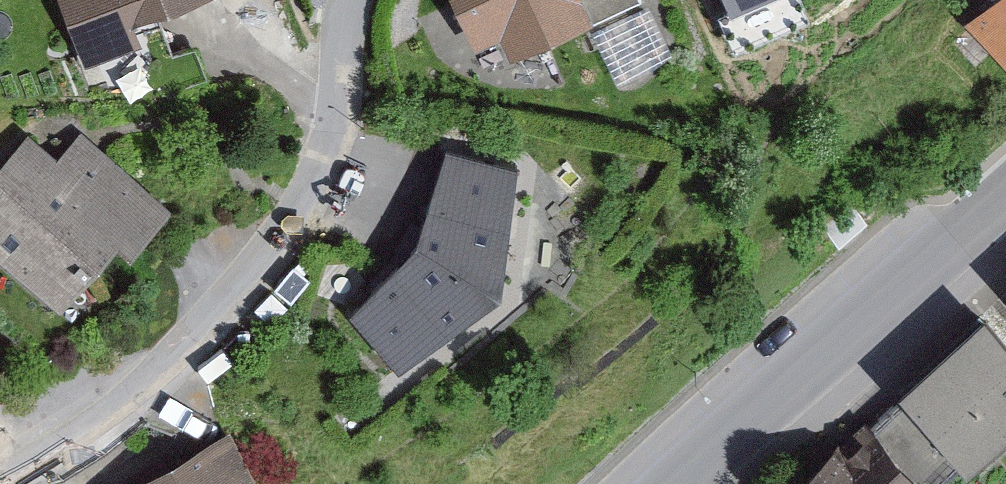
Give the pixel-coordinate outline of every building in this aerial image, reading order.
[(86,44),(195,0),(68,0),(86,44)] [(640,0),(462,0),(479,37),(517,19),(528,42),(583,17),(587,25),(641,0),(640,0)] [(968,24),(1005,66),(1005,0),(994,0),(968,24)] [(197,215),(101,141),(81,166),(37,132),(0,180),(0,242),(97,317),(145,254),(159,264),(197,215)] [(517,169),(446,149),(417,242),(350,312),(400,366),(501,294),(517,169)] [(994,307),(905,390),(978,468),(1005,442),(1005,320),(994,307)] [(853,428),(788,483),(902,483),(853,428)] [(228,439),(169,471),(162,458),(136,471),(143,483),(253,483),(228,439)]
